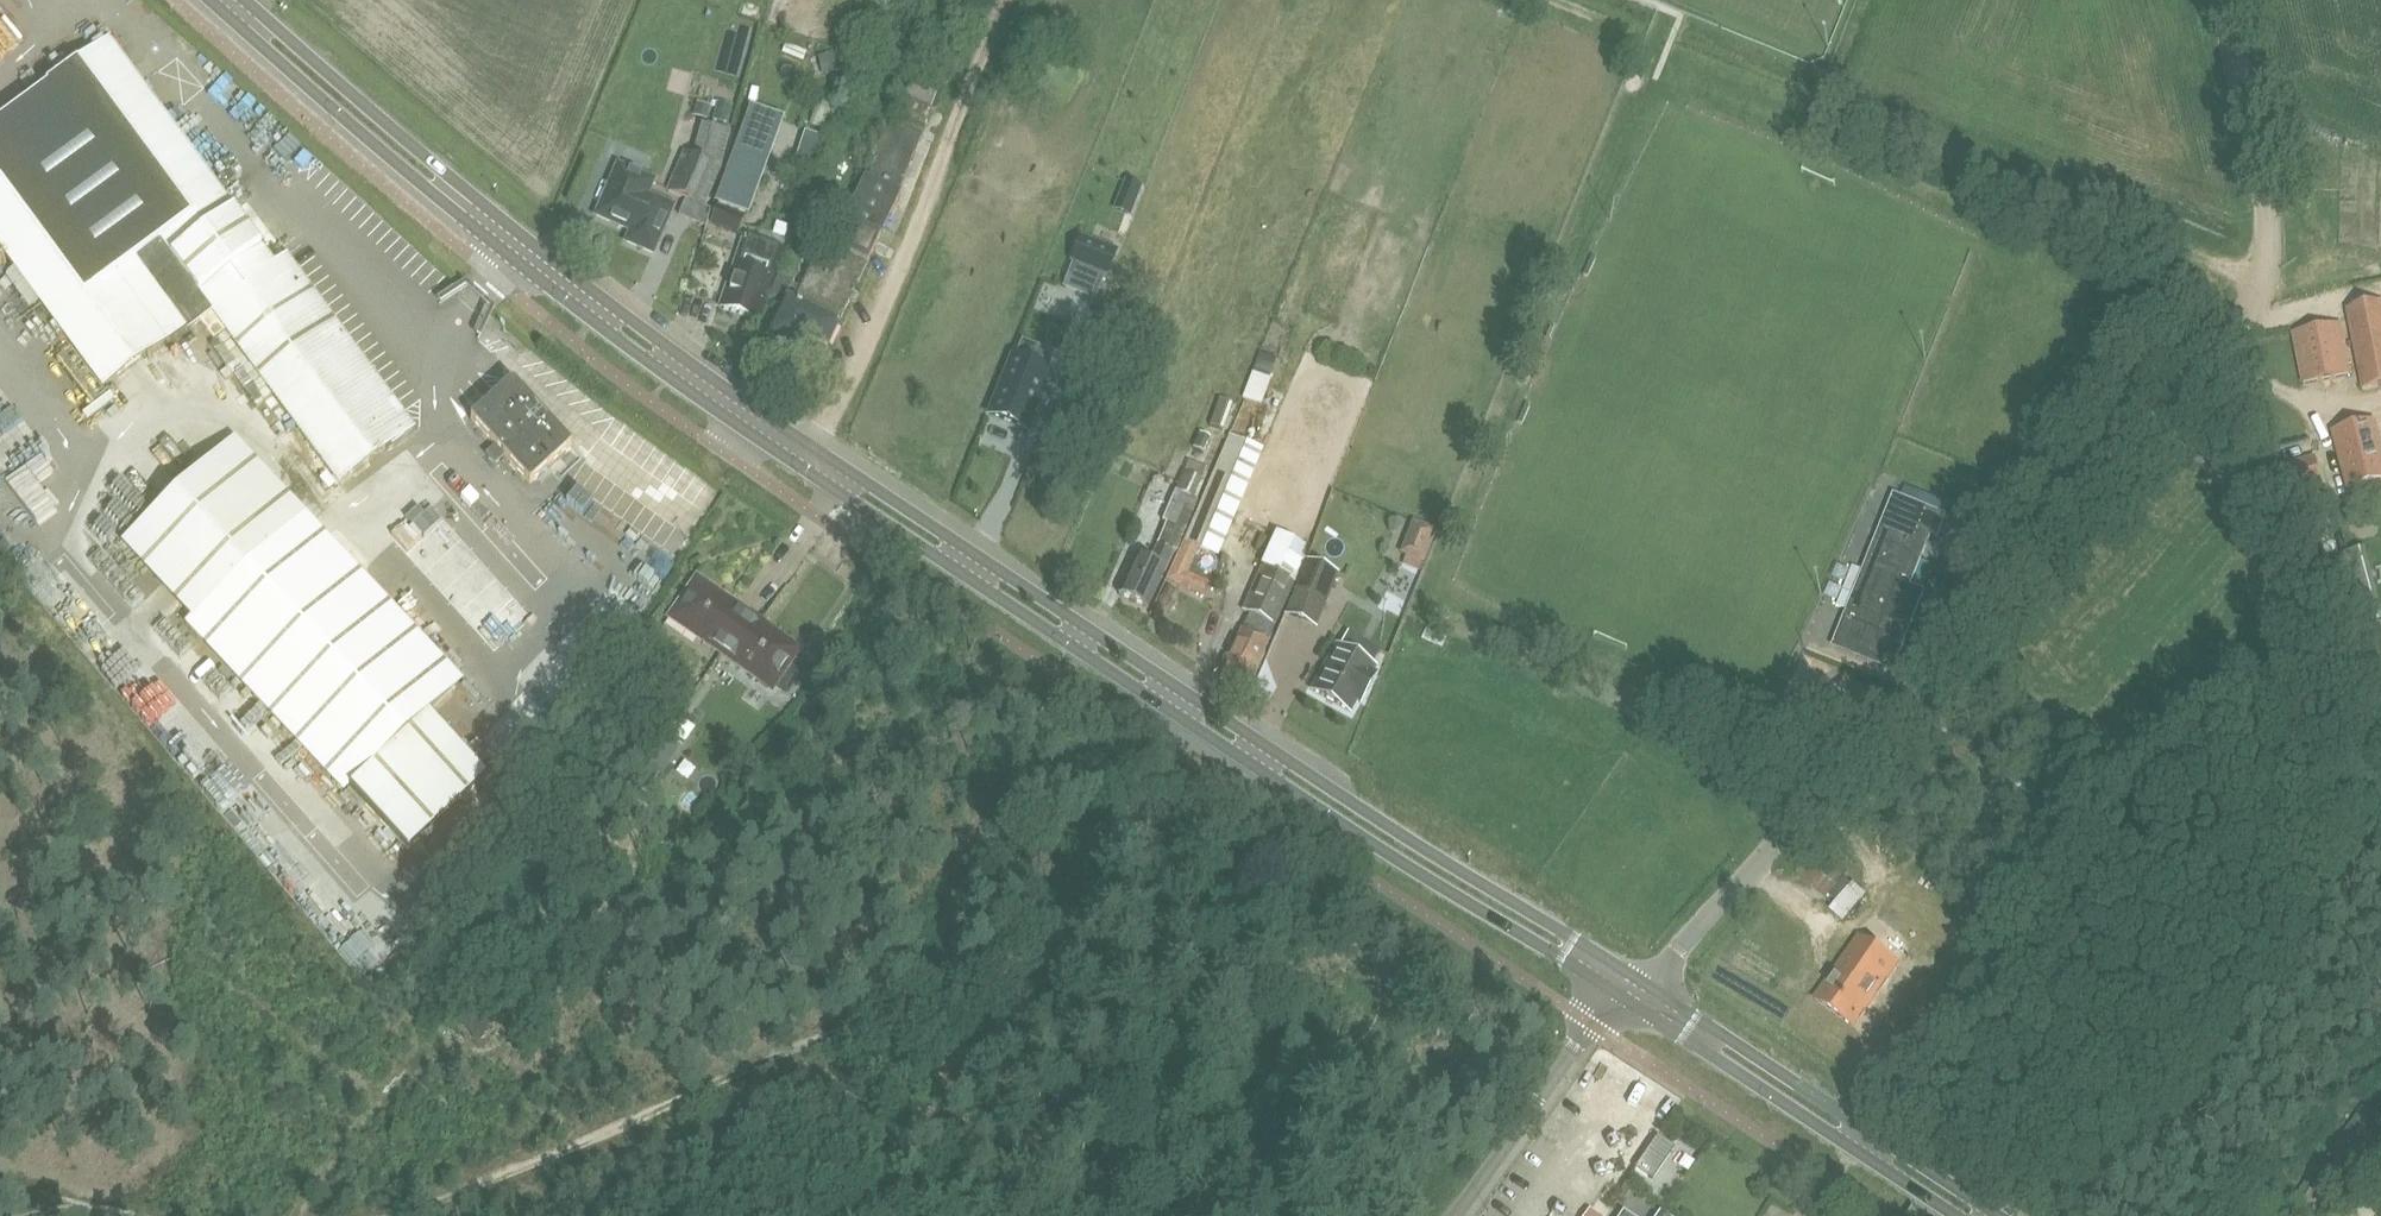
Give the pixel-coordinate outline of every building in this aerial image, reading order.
[(0,178),(0,246),(103,386),(187,323),(190,327),(213,310),(278,398),(338,480),(412,426),(391,398),(286,255),(274,264),(109,40),(48,86),(61,104),(75,123),(52,139),(0,178)] [(931,113),(903,101),(898,114),(925,126),(931,113)] [(900,192),(898,191),(924,128),(901,119),(896,130),(889,127),(868,178),(864,176),(839,231),(852,237),(844,252),(834,247),(823,272),(811,267),(796,302),(787,298),(770,334),(780,340),(778,342),(821,363),(839,322),(866,265),(867,265),(900,192)] [(809,133),(799,165),(819,171),(829,139),(809,133)] [(684,153),(668,191),(704,206),(719,168),(684,153)] [(646,196),(653,181),(618,166),(597,216),(631,231),(627,242),(653,253),(672,207),(646,196)] [(1127,182),(1124,191),(1137,196),(1140,188),(1127,182)] [(710,221),(736,232),(744,212),(718,202),(710,221)] [(759,318),(774,276),(783,248),(743,235),(719,305),(759,318)] [(1080,238),(1071,260),(1107,275),(1116,253),(1080,238)] [(2380,386),(2380,302),(2347,309),(2363,389),(2380,386)] [(2304,384),(2350,374),(2340,323),(2294,332),(2304,384)] [(1014,358),(991,415),(1026,430),(1049,372),(1046,371),(1016,359),(1014,358)] [(1251,401),(1268,404),(1273,376),(1256,373),(1251,401)] [(513,381),(494,398),(471,419),(530,483),(571,446),(513,381)] [(17,405),(0,384),(0,419),(17,405)] [(1221,430),(1231,404),(1220,400),(1210,426),(1221,430)] [(2380,479),(2380,453),(2373,423),(2336,432),(2350,487),(2380,479)] [(1208,437),(1201,434),(1194,449),(1202,453),(1208,437)] [(1185,542),(1212,553),(1256,447),(1229,435),(1185,542)] [(487,775),(429,713),(457,687),(229,444),(128,539),(198,614),(191,620),(407,850),(487,775)] [(2294,493),(2322,486),(2315,457),(2286,465),(2294,493)] [(1923,459),(1913,485),(1955,502),(1965,476),(1923,459)] [(1173,554),(1198,500),(1176,490),(1162,521),(1167,523),(1149,562),(1136,556),(1119,594),(1148,607),(1165,570),(1166,570),(1173,554)] [(1946,515),(1928,508),(1895,494),(1886,516),(1890,518),(1869,568),(1865,567),(1834,643),(1894,667),(1925,591),(1910,585),(1931,534),(1937,536),(1946,515)] [(575,514),(584,524),(601,510),(592,500),(575,514)] [(1406,536),(1399,553),(1424,563),(1437,531),(1418,523),(1412,539),(1406,536)] [(1270,551),(1262,567),(1244,610),(1251,613),(1243,628),(1242,628),(1227,657),(1217,673),(1241,690),(1252,674),(1269,641),(1275,624),(1302,565),(1270,551)] [(1306,560),(1284,614),(1317,628),(1339,573),(1306,560)] [(718,650),(744,610),(698,577),(670,616),(718,650)] [(1212,600),(1215,586),(1190,580),(1187,594),(1212,600)] [(772,688),(800,650),(744,610),(718,650),(772,688)] [(1311,690),(1351,711),(1357,700),(1361,702),(1377,674),(1372,671),(1375,667),(1335,646),(1311,690)] [(1852,886),(1814,853),(1798,872),(1828,897),(1830,895),(1838,902),(1852,886)] [(1848,919),(1872,897),(1859,883),(1835,906),(1848,919)] [(1860,938),(1815,1000),(1854,1027),(1898,966),(1860,938)]
